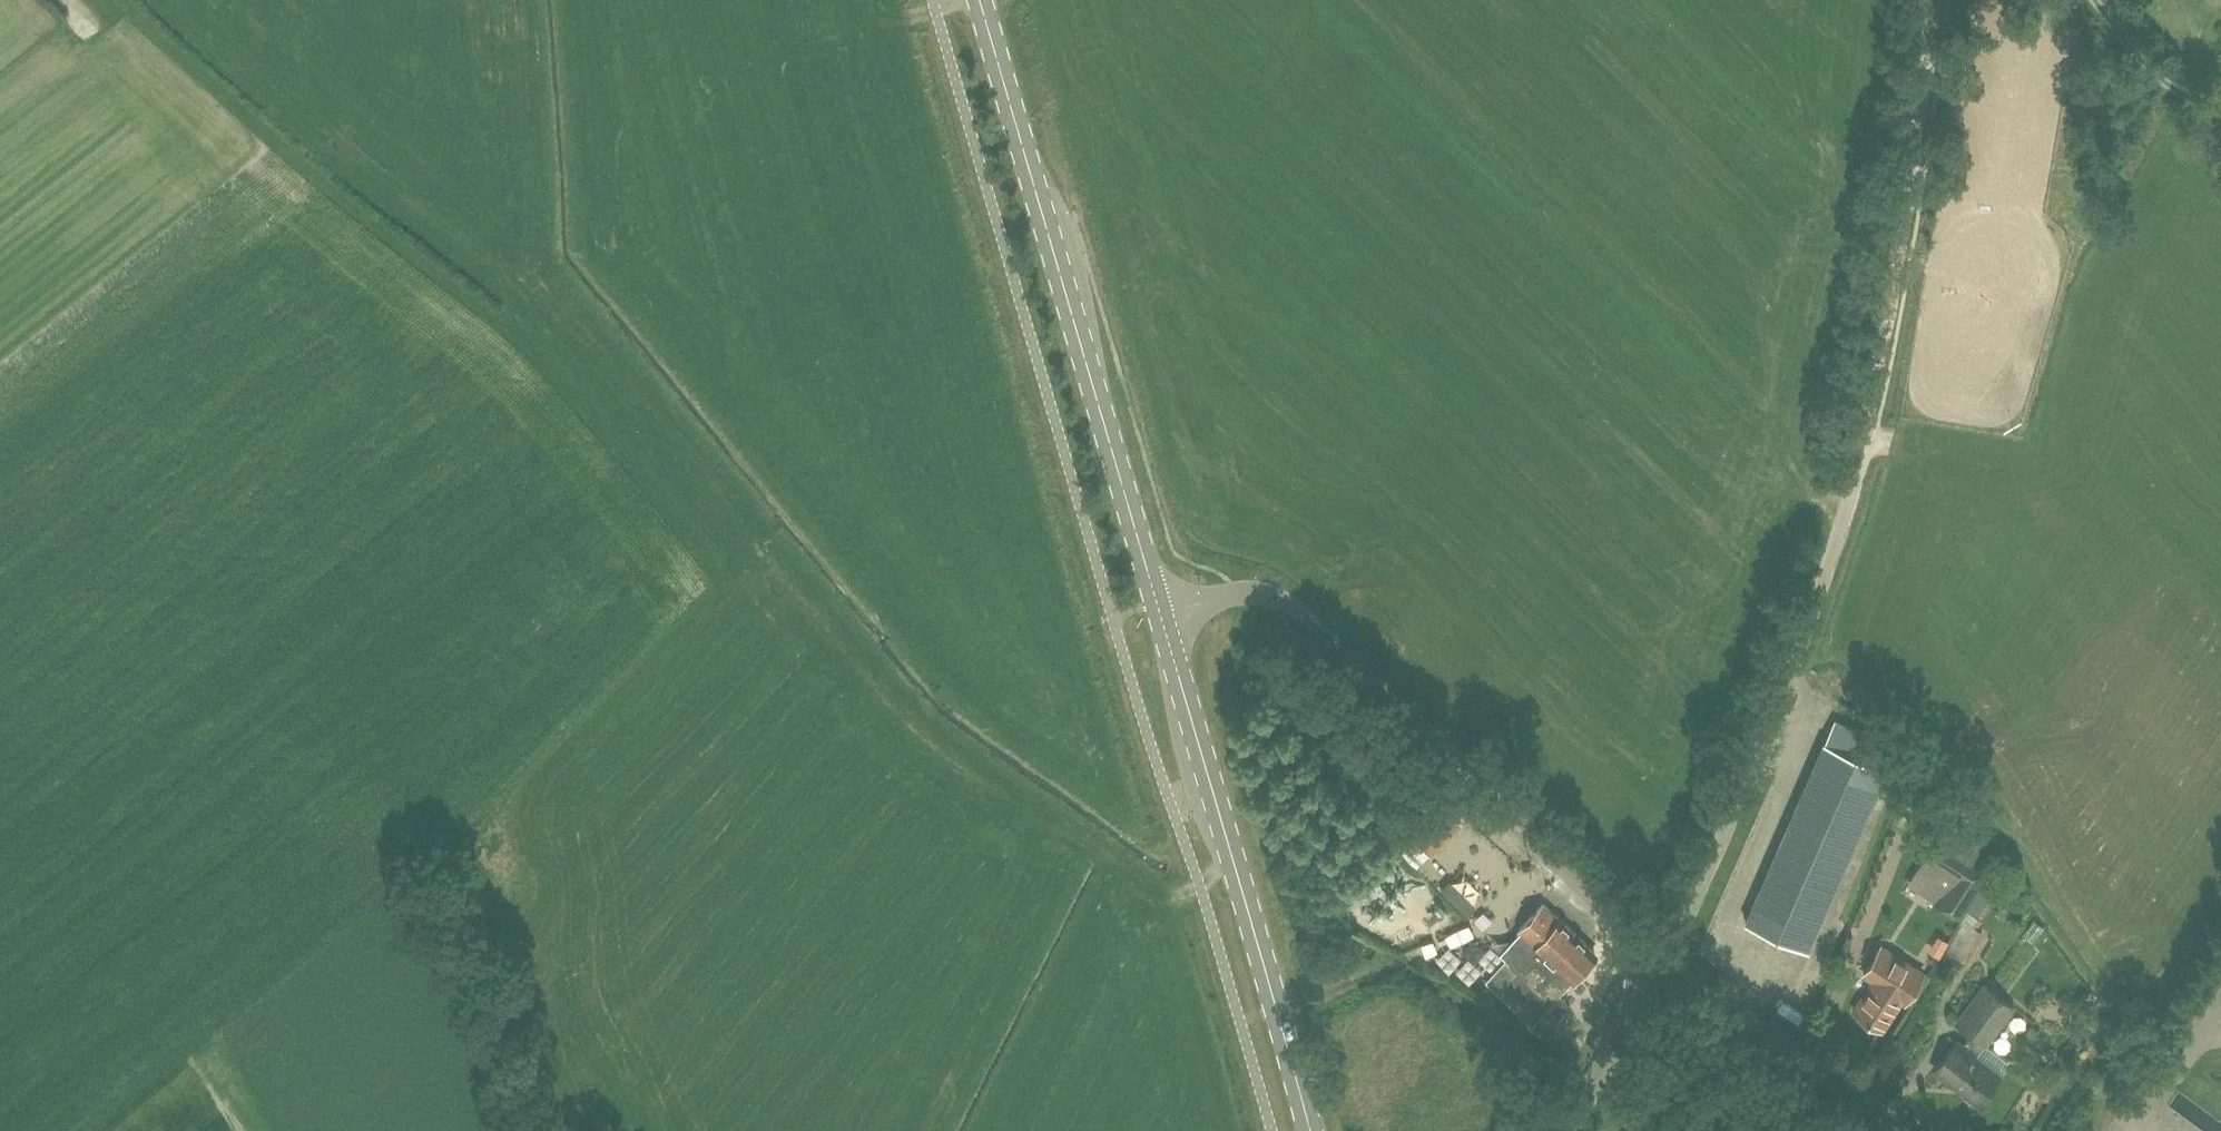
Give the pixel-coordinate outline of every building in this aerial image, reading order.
[(1822,915),(1896,747),(1834,721),(1761,888),(1745,922),(1807,950),(1823,915),(1822,915)] [(1432,857),(1464,825),(1442,803),(1410,836),(1432,857)] [(1991,867),(1974,857),(1983,842),(1947,819),(1938,834),(1923,856),(1925,857),(1907,883),(1937,901),(1959,916),(1991,867)] [(1518,962),(1513,967),(1504,959),(1485,980),(1499,992),(1532,1024),(1572,981),(1595,956),(1594,951),(1543,903),(1518,931),(1534,945),(1535,946),(1534,946),(1546,957),(1540,964),(1537,960),(1529,968),(1524,963),(1521,965),(1518,962)] [(1985,962),(1999,935),(1984,928),(1970,955),(1985,962)] [(1864,974),(1874,980),(1854,1011),(1883,1029),(1901,1001),(1904,1003),(1923,974),(1881,947),(1864,974)] [(1985,1045),(2014,1006),(1985,984),(1956,1023),(1971,1035),(1963,1045),(1956,1041),(1934,1070),(1963,1091),(1962,1092),(1978,1104),(2001,1074),(1976,1055),(1984,1045),(1985,1045)]
